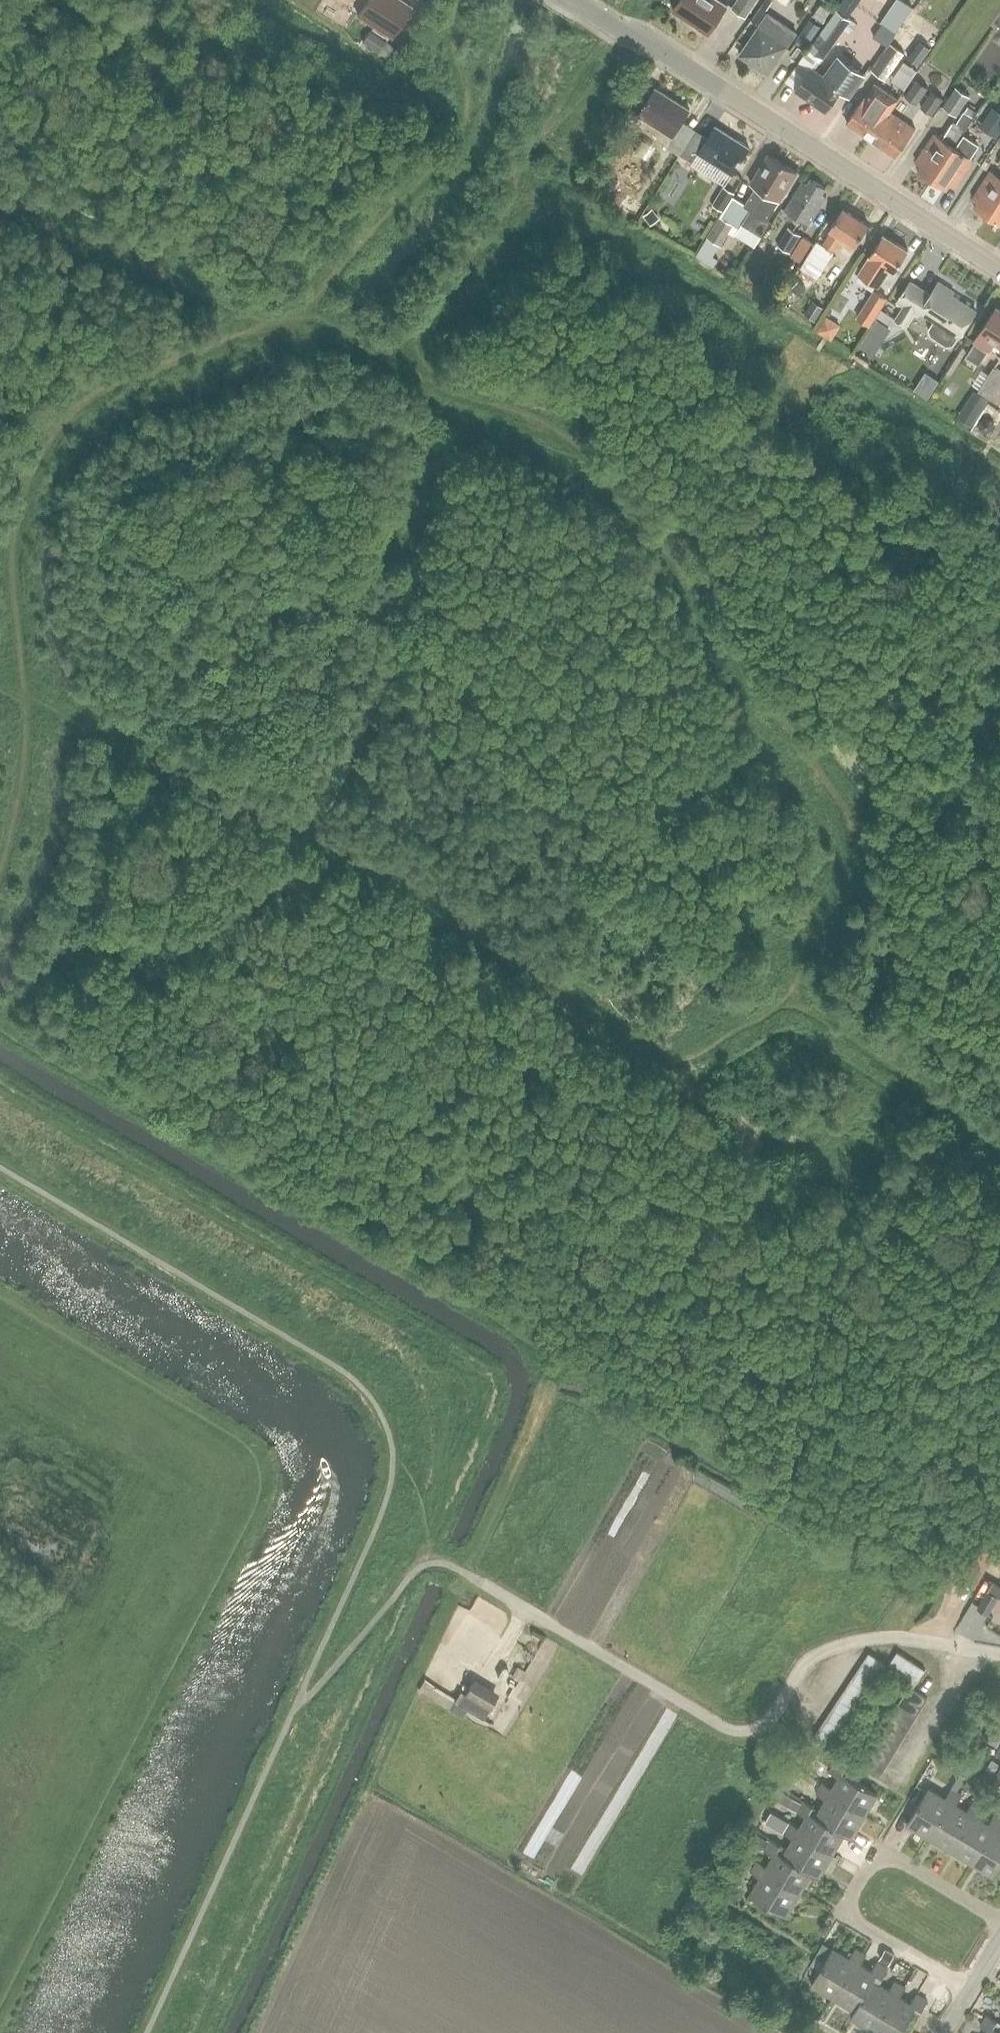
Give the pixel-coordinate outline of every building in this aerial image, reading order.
[(360,12),(393,34),(413,4),(408,0),(368,0),(360,12)] [(728,6),(719,0),(680,0),(673,9),(708,34),(728,6)] [(732,7),(746,17),(757,0),(736,0),(732,7)] [(837,11),(848,19),(854,11),(856,7),(846,0),(845,0),(837,11)] [(883,24),(896,32),(913,8),(901,0),(900,0),(883,24)] [(837,11),(809,51),(818,58),(820,59),(848,20),(848,19),(837,11)] [(758,26),(739,55),(768,75),(788,46),(797,32),(768,12),(758,26)] [(809,19),(795,39),(805,46),(819,26),(809,19)] [(370,30),(363,41),(386,58),(394,47),(370,30)] [(870,74),(883,83),(905,51),(895,44),(892,42),(870,74)] [(809,51),(795,70),(805,77),(810,69),(818,58),(809,51)] [(805,77),(796,89),(826,110),(840,90),(849,97),(863,76),(838,58),(824,78),(810,69),(805,77)] [(916,80),(905,96),(917,103),(928,87),(916,80)] [(899,99),(880,86),(876,83),(867,95),(866,94),(847,122),(872,139),(891,111),(899,99)] [(957,115),(970,96),(956,86),(943,106),(957,115)] [(656,88),(639,114),(673,135),(666,145),(679,153),(692,132),(680,124),(682,120),(689,109),(656,88)] [(932,90),(921,106),(932,113),(943,98),(932,90)] [(977,112),(987,97),(978,109),(970,103),(957,123),(954,122),(942,138),(934,133),(916,161),(921,165),(917,170),(932,179),(962,134),(977,112)] [(983,124),(999,135),(999,133),(999,113),(993,108),(983,124)] [(896,156),(915,128),(891,111),(872,139),(896,156)] [(692,132),(679,153),(692,162),(698,152),(732,174),(749,147),(715,125),(706,140),(692,132)] [(979,146),(962,134),(932,179),(947,189),(950,184),(955,188),(974,160),(971,158),(979,146)] [(771,221),(768,219),(797,172),(769,154),(750,183),(757,188),(745,206),(750,210),(742,224),(762,236),(771,221)] [(999,199),(999,176),(991,169),(972,198),(977,201),(974,206),(989,216),(999,199)] [(809,225),(827,197),(822,194),(826,189),(811,179),(808,184),(804,181),(785,210),(809,225)] [(725,186),(713,205),(723,211),(734,193),(725,186)] [(989,216),(999,223),(999,199),(989,216)] [(832,231),(824,243),(835,251),(844,238),(856,246),(869,225),(843,208),(830,229),(832,231)] [(653,209),(644,216),(651,226),(660,219),(653,209)] [(734,224),(723,217),(710,238),(721,244),(734,224)] [(792,252),(802,235),(789,227),(778,244),(792,252)] [(801,260),(812,241),(802,235),(792,252),(790,254),(801,260)] [(894,272),(908,251),(883,235),(858,273),(877,285),(889,268),(894,272)] [(802,266),(801,268),(803,270),(812,275),(818,279),(834,254),(817,243),(802,266)] [(803,270),(800,274),(809,280),(812,275),(803,270)] [(798,280),(791,288),(798,296),(806,288),(798,280)] [(959,337),(976,311),(951,295),(952,293),(938,284),(930,295),(910,282),(897,303),(905,307),(895,322),(907,329),(916,315),(918,316),(920,312),(934,321),(929,329),(931,335),(945,344),(953,345),(958,336),(959,337)] [(874,289),(857,316),(871,325),(888,298),(874,289)] [(813,302),(806,314),(815,320),(823,308),(813,302)] [(995,307),(965,354),(979,363),(993,341),(999,346),(999,310),(995,307)] [(827,315),(818,329),(833,338),(841,324),(827,315)] [(979,391),(989,397),(991,399),(999,385),(999,372),(994,368),(979,391)] [(981,422),(980,429),(987,433),(993,430),(994,422),(987,418),(981,422)] [(991,1550),(999,1555),(999,1535),(992,1549),(991,1550)] [(972,1542),(953,1573),(975,1586),(993,1555),(972,1542)] [(999,1599),(999,1587),(993,1583),(988,1592),(999,1599)] [(999,1599),(988,1592),(978,1609),(990,1615),(999,1599)] [(895,1678),(907,1659),(898,1653),(886,1671),(895,1678)] [(863,1663),(882,1675),(888,1666),(870,1654),(863,1663)] [(904,1684),(916,1665),(907,1659),(895,1678),(904,1684)] [(857,1672),(876,1684),(882,1675),(863,1663),(857,1672)] [(916,1665),(904,1684),(913,1690),(926,1671),(916,1665)] [(851,1681),(869,1694),(876,1684),(857,1672),(851,1681)] [(455,1702),(483,1719),(499,1693),(474,1678),(464,1694),(461,1692),(455,1702)] [(845,1691),(863,1703),(869,1694),(851,1681),(845,1691)] [(911,1688),(905,1698),(924,1709),(929,1700),(911,1688)] [(839,1700),(857,1712),(863,1703),(845,1691),(839,1700)] [(905,1698),(900,1707),(918,1718),(924,1709),(905,1698)] [(833,1709),(851,1721),(857,1712),(839,1700),(833,1709)] [(900,1707),(894,1717),(912,1728),(918,1718),(900,1707)] [(826,1718),(845,1731),(851,1721),(833,1709),(826,1718)] [(894,1717),(888,1726),(907,1737),(912,1728),(894,1717)] [(820,1728),(839,1740),(845,1731),(826,1718),(820,1728)] [(888,1726),(883,1736),(901,1747),(907,1737),(888,1726)] [(833,1749),(839,1740),(820,1728),(814,1737),(833,1749)] [(883,1736),(877,1745),(895,1756),(901,1747),(883,1736)] [(877,1745),(871,1754),(890,1766),(895,1756),(877,1745)] [(871,1754),(865,1764),(884,1775),(890,1766),(871,1754)] [(831,1791),(827,1796),(864,1818),(878,1795),(843,1773),(847,1768),(836,1762),(829,1774),(838,1779),(831,1791)] [(958,1775),(950,1789),(955,1793),(964,1778),(961,1776),(958,1775)] [(814,1818),(844,1835),(851,1839),(864,1818),(827,1796),(831,1791),(822,1785),(815,1796),(824,1801),(818,1812),(814,1818)] [(929,1788),(906,1825),(928,1837),(950,1801),(955,1804),(960,1796),(955,1793),(950,1789),(944,1798),(929,1788)] [(782,1793),(777,1800),(789,1807),(793,1800),(782,1793)] [(950,1801),(928,1837),(949,1850),(972,1813),(977,1817),(982,1809),(971,1802),(966,1811),(955,1804),(950,1801)] [(802,1803),(796,1814),(805,1820),(799,1830),(796,1836),(831,1857),(844,1835),(814,1818),(809,1815),(813,1809),(802,1803)] [(813,1809),(809,1815),(814,1818),(818,1812),(813,1809)] [(771,1813),(765,1823),(783,1834),(784,1833),(789,1824),(771,1813)] [(949,1850),(971,1864),(993,1827),(999,1830),(999,1828),(999,1820),(992,1815),(988,1823),(977,1817),(972,1813),(949,1850)] [(796,1836),(799,1830),(789,1824),(784,1833),(783,1834),(793,1840),(787,1850),(783,1857),(811,1874),(818,1878),(831,1857),(796,1836)] [(971,1864),(992,1876),(999,1864),(999,1831),(999,1830),(993,1827),(971,1864)] [(760,1850),(766,1840),(754,1833),(748,1843),(760,1850)] [(770,1840),(763,1852),(772,1857),(766,1868),(763,1873),(799,1895),(811,1874),(783,1857),(777,1853),(781,1847),(770,1840)] [(781,1847),(777,1853),(783,1857),(787,1850),(781,1847)] [(759,1879),(749,1895),(785,1917),(799,1895),(763,1873),(766,1868),(757,1862),(750,1873),(759,1879)] [(832,1948),(811,1984),(833,1997),(855,1961),(860,1964),(866,1955),(854,1948),(849,1958),(832,1948)] [(889,1965),(892,1959),(894,1955),(885,1950),(879,1960),(889,1965)] [(855,1961),(833,1997),(854,2010),(872,1980),(876,1975),(881,1978),(888,1968),(877,1961),(871,1970),(860,1964),(855,1961)] [(876,1975),(872,1980),(878,1984),(881,1978),(876,1975)] [(854,2010),(850,2016),(873,2029),(895,1993),(900,1996),(906,1987),(895,1981),(889,1990),(878,1984),(872,1980),(854,2010)] [(900,1996),(895,1993),(873,2029),(880,2032),(900,2032),(916,2006),(921,2010),(927,2000),(916,1994),(911,2003),(900,1996)] [(998,2031),(993,2028),(997,2021),(987,2015),(980,2026),(989,2032),(988,2032),(999,2032),(998,2031)]
